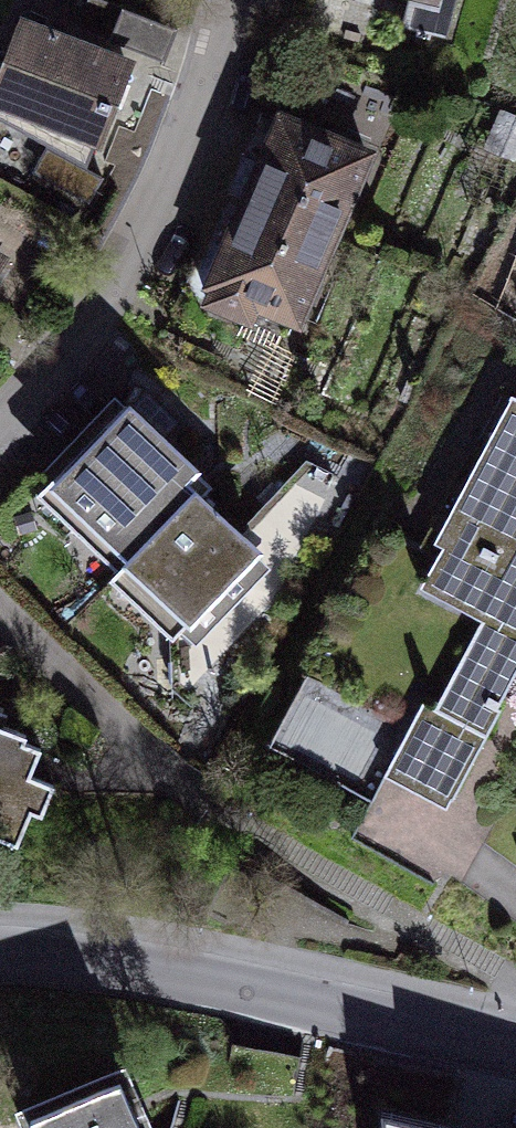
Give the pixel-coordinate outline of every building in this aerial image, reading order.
[(304,19),(467,64),(485,0),(309,0),(304,19)] [(20,27),(0,79),(0,111),(111,152),(141,72),(20,27)] [(389,160),(275,118),(260,161),(232,235),(205,309),(319,350),(389,160)] [(29,266),(0,248),(0,312),(29,266)] [(129,404),(34,495),(189,658),(284,567),(129,404)] [(515,417),(421,596),(491,633),(444,723),(427,714),(389,785),(457,822),(515,712),(515,417)] [(307,699),(281,745),(353,784),(378,738),(307,699)] [(0,711),(0,879),(24,888),(77,739),(0,711)] [(14,1117),(19,1127),(146,1127),(122,1071),(14,1117)]
